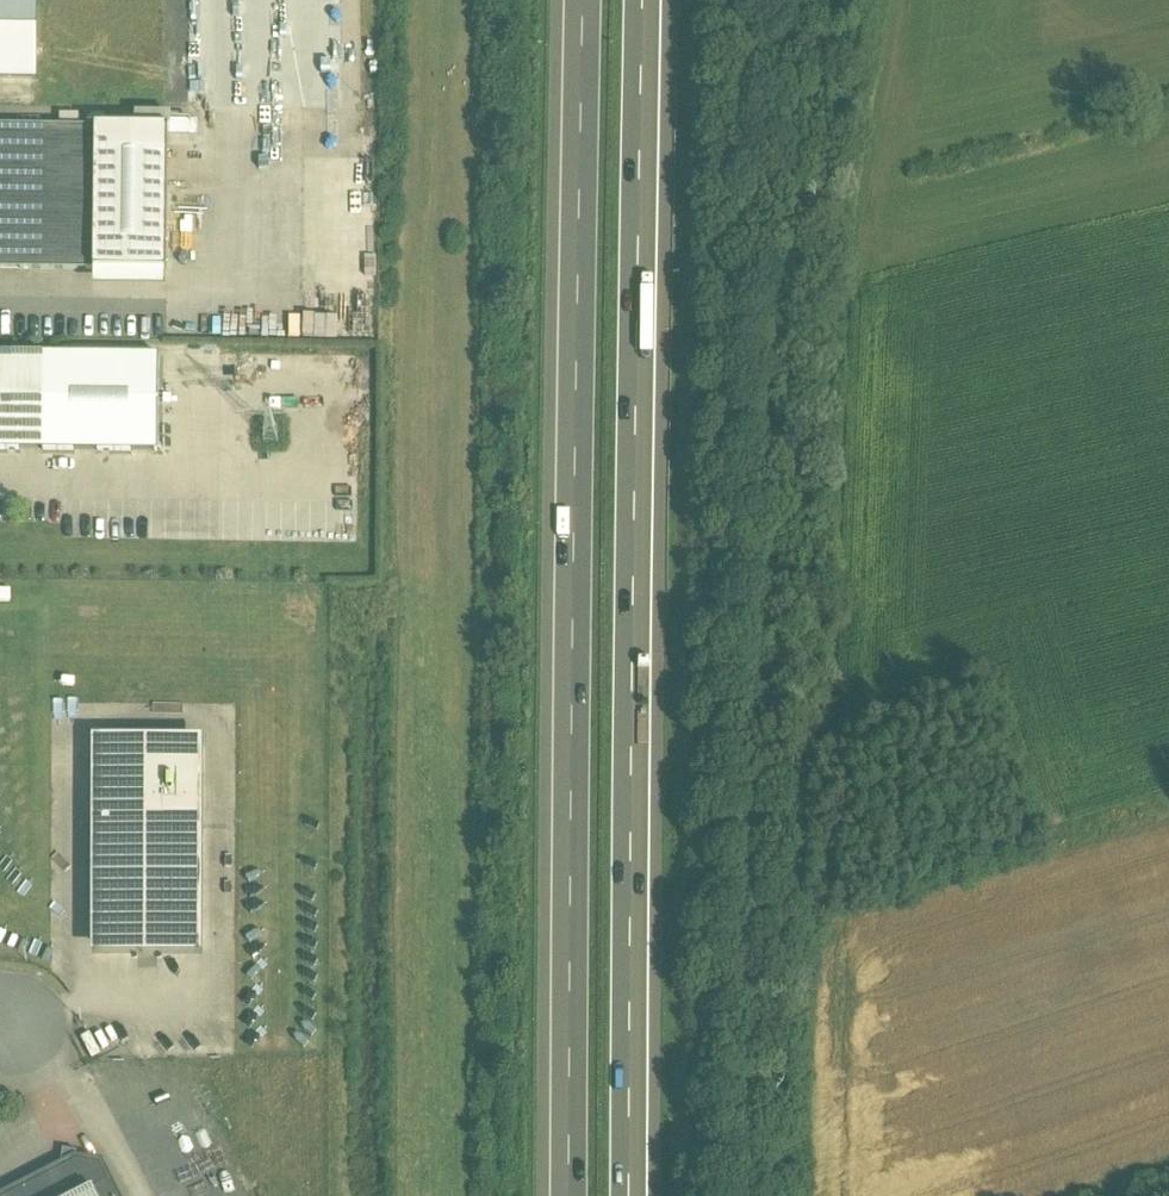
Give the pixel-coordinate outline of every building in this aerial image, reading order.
[(37,81),(38,0),(0,0),(0,80),(37,81)] [(0,128),(0,271),(96,272),(98,129),(0,128)] [(98,129),(96,272),(96,289),(165,290),(167,130),(98,129)] [(0,353),(0,451),(162,451),(162,354),(0,353)] [(199,746),(98,745),(96,949),(197,950),(199,746)] [(110,1185),(100,1167),(78,1164),(79,1154),(65,1152),(62,1172),(15,1195),(116,1195),(110,1185)]
